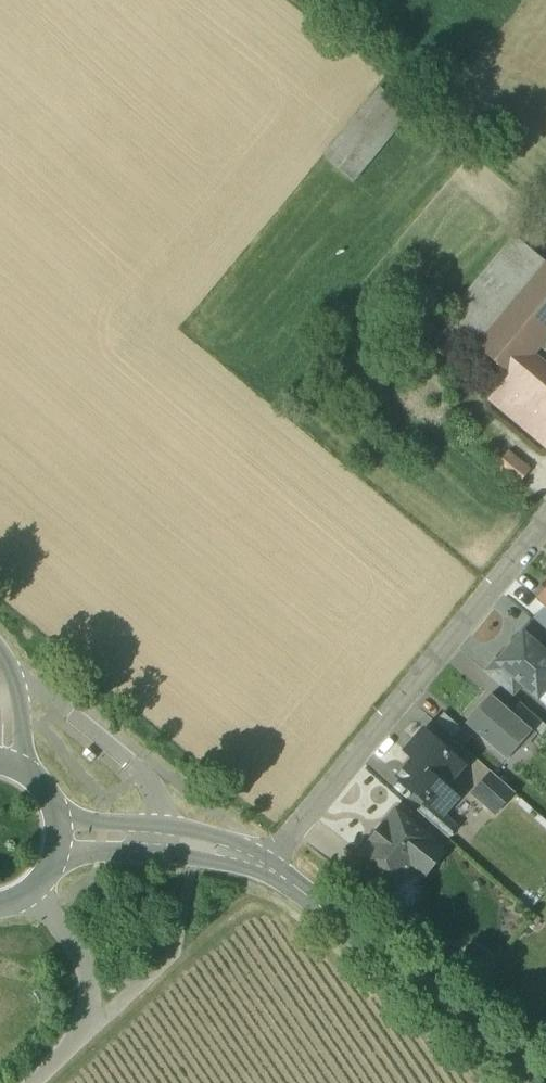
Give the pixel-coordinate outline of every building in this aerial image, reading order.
[(414,114),(383,89),(329,154),(359,179),(414,114)] [(478,347),(545,266),(545,262),(516,237),(446,320),(478,347)] [(519,299),(545,322),(545,266),(519,299)] [(478,347),(509,374),(510,375),(527,355),(537,343),(545,333),(545,322),(519,299),(478,347)] [(537,343),(545,350),(545,333),(537,343)] [(527,355),(510,375),(545,405),(545,371),(527,355)] [(509,374),(489,397),(545,446),(545,405),(510,375),(509,374)] [(528,471),(505,453),(495,465),(517,483),(528,471)] [(523,633),(545,653),(545,652),(545,633),(530,619),(520,630),(523,633)] [(545,653),(523,633),(497,662),(524,685),(538,698),(545,689),(545,653)] [(513,697),(524,685),(497,662),(495,660),(485,672),(513,697)] [(511,711),(491,694),(465,723),(506,760),(532,730),(511,711)] [(511,711),(532,730),(540,737),(545,730),(545,725),(519,702),(511,711)] [(463,729),(443,712),(435,722),(454,739),(463,729)] [(438,739),(435,739),(424,730),(405,751),(413,758),(444,785),(463,764),(447,750),(447,747),(438,739)] [(444,785),(413,758),(398,776),(414,790),(414,793),(422,800),(425,800),(426,801),(441,815),(443,813),(457,797),(444,785)] [(513,791),(492,772),(473,793),(494,812),(513,791)] [(443,813),(441,815),(426,801),(418,811),(447,837),(457,826),(443,813)] [(429,838),(395,811),(385,824),(384,827),(387,831),(377,842),(376,841),(374,841),(372,841),(370,843),(360,855),(397,885),(417,860),(427,868),(440,852),(426,842),(429,838)]
